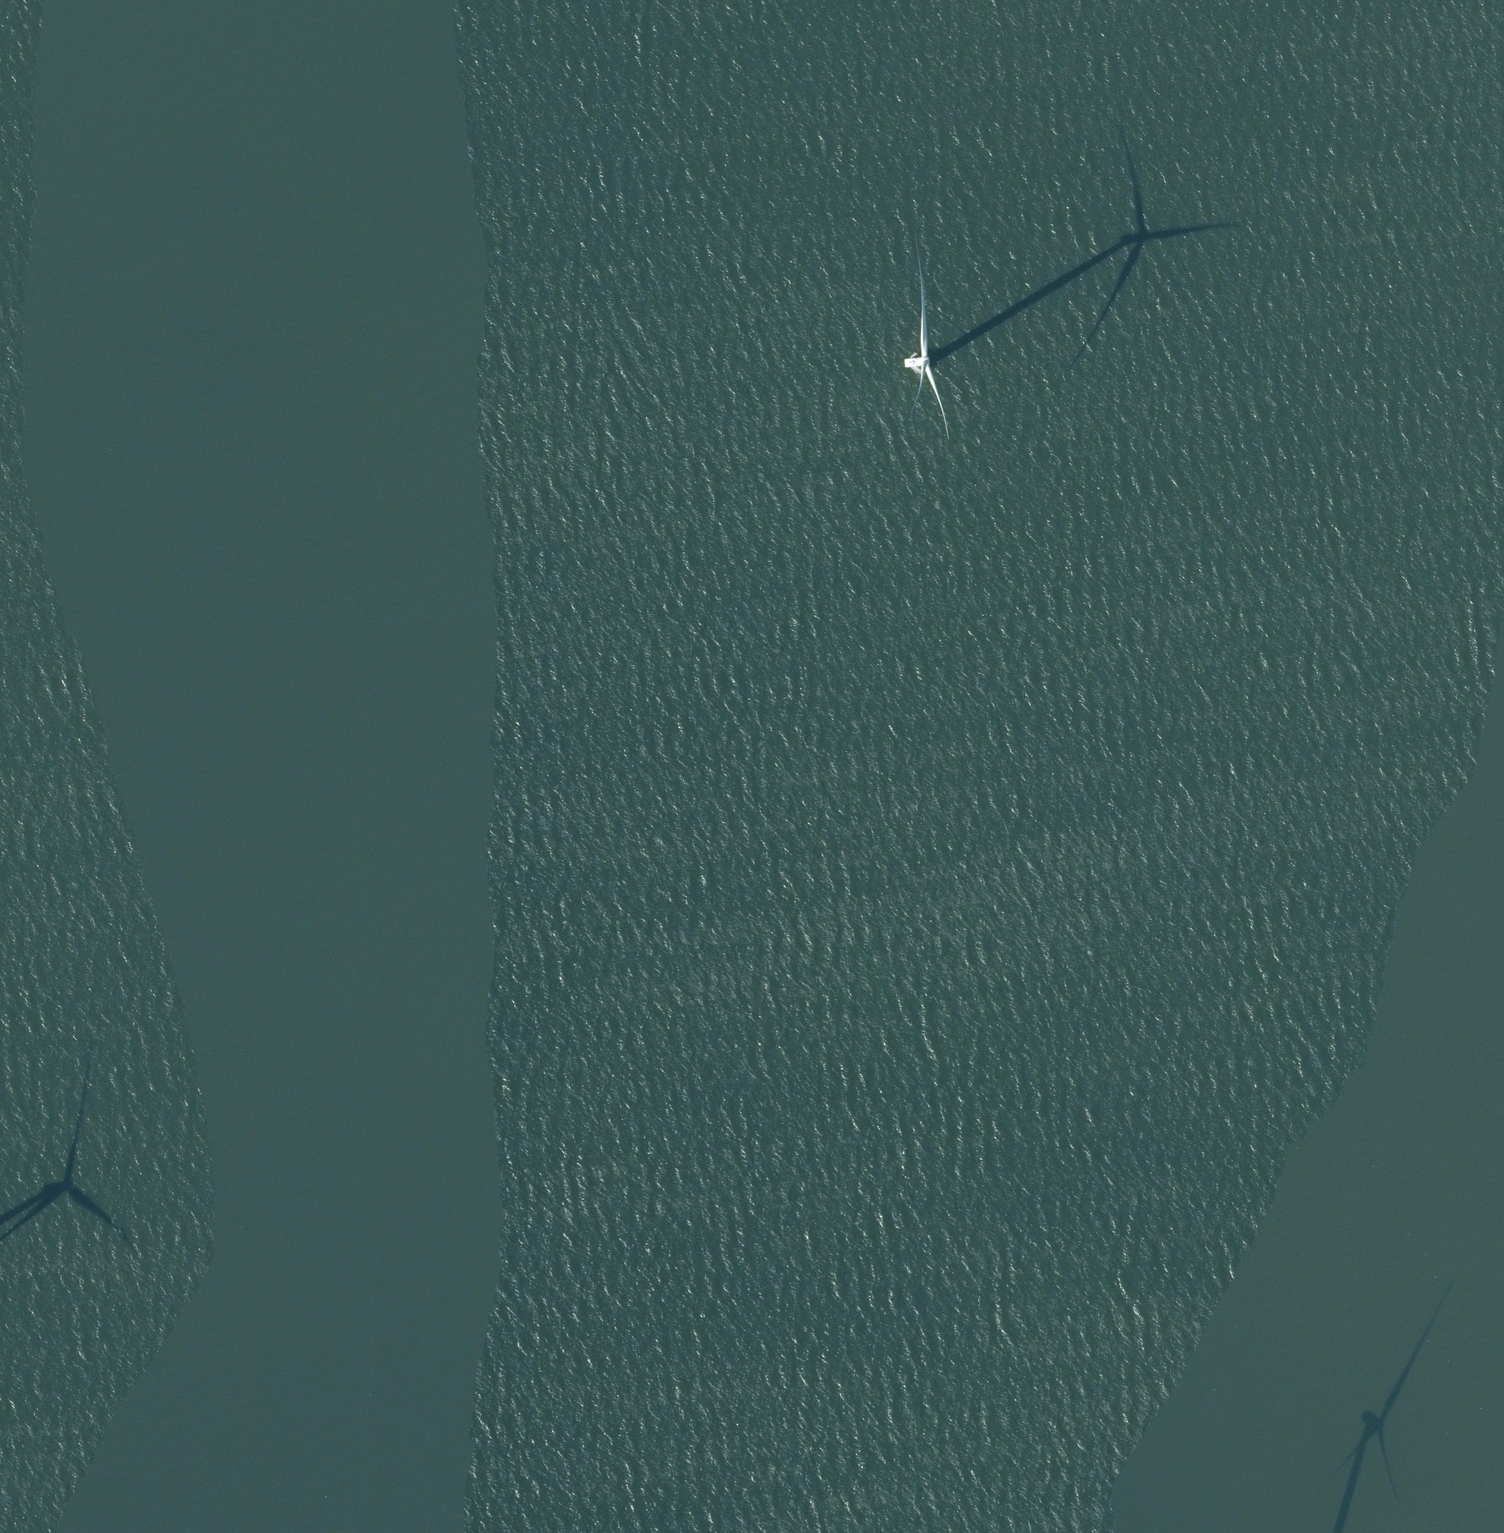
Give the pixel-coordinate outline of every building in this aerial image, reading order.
[(916,365),(916,367),(916,369),(917,370),(918,371),(920,371),(922,371),(923,370),(924,369),(925,367),(924,365),(923,364),(922,363),(920,362),(918,363),(917,364),(916,365)]
